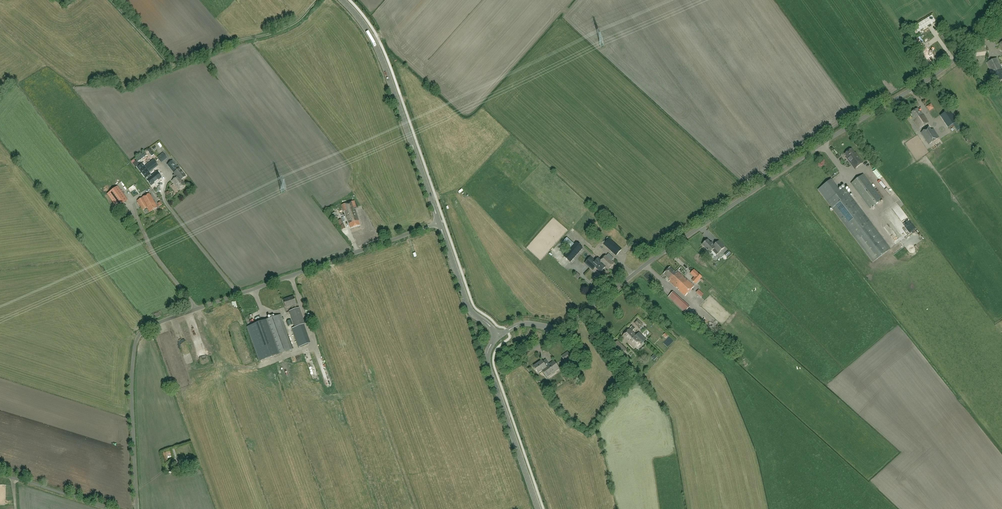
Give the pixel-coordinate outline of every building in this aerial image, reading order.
[(928,49),(920,54),(928,65),(936,60),(933,57),(937,54),(938,55),(944,50),(933,34),(926,38),(936,52),(932,55),(928,49)] [(1001,74),(1001,70),(997,58),(987,63),(993,78),(1001,74)] [(920,112),(918,109),(910,114),(913,117),(912,118),(919,129),(928,123),(921,111),(920,112)] [(940,116),(948,128),(958,122),(950,110),(940,116)] [(931,131),(929,128),(921,133),(929,145),(939,138),(933,130),(931,131)] [(855,154),(852,150),(845,155),(847,158),(846,158),(855,169),(863,163),(855,153),(855,154)] [(158,166),(154,160),(152,161),(151,160),(144,166),(149,173),(158,166)] [(177,166),(173,161),(167,165),(174,174),(173,175),(175,178),(171,181),(179,190),(185,185),(181,180),(185,176),(182,172),(179,169),(180,168),(178,165),(177,166)] [(157,172),(152,176),(149,173),(144,166),(143,164),(137,168),(151,186),(161,178),(157,172)] [(870,209),(882,200),(863,175),(851,184),(870,209)] [(133,182),(133,181),(137,179),(135,176),(127,180),(129,184),(133,182)] [(141,191),(148,184),(143,178),(132,188),(138,195),(142,192),(141,191)] [(830,181),(818,190),(873,263),(891,249),(845,189),(839,193),(830,181)] [(116,188),(108,194),(117,208),(126,202),(116,188)] [(158,208),(150,194),(137,201),(143,210),(147,208),(150,212),(158,208)] [(354,212),(353,209),(356,208),(354,202),(341,205),(343,212),(345,211),(350,228),(359,226),(355,211),(354,212)] [(892,206),(909,229),(914,226),(897,202),(892,206)] [(345,229),(341,220),(338,221),(337,222),(339,227),(340,226),(342,230),(345,229)] [(574,244),(567,238),(563,243),(570,249),(564,256),(571,262),(583,249),(576,242),(574,244)] [(616,256),(622,250),(609,239),(604,245),(616,256)] [(708,240),(702,245),(707,250),(706,251),(709,254),(712,251),(716,255),(725,248),(719,241),(714,245),(712,242),(710,243),(708,240)] [(606,266),(605,267),(608,270),(614,264),(611,261),(613,259),(608,254),(606,257),(606,256),(601,261),(601,262),(606,266)] [(601,262),(601,261),(598,259),(596,261),(591,257),(585,263),(593,271),(596,268),(601,272),(605,267),(606,266),(601,262)] [(676,273),(670,268),(664,275),(670,280),(669,282),(676,288),(677,288),(679,290),(678,290),(685,296),(694,287),(681,275),(677,271),(676,273)] [(702,277),(698,274),(692,280),(696,284),(701,278),(702,277)] [(682,302),(672,293),(668,297),(678,306),(682,302)] [(292,311),(297,309),(295,304),(293,297),(283,300),(285,308),(291,306),(292,311)] [(684,311),(689,307),(683,302),(679,306),(684,311)] [(297,309),(292,311),(289,312),(295,328),(304,324),(299,308),(297,309)] [(260,361),(292,349),(282,322),(283,321),(281,315),(248,327),(260,361)] [(639,328),(642,325),(637,320),(634,323),(639,328)] [(293,333),(297,346),(312,342),(309,329),(293,333)] [(634,349),(642,341),(630,329),(622,337),(629,343),(634,349)] [(179,346),(184,344),(180,330),(175,332),(179,346)] [(198,355),(200,361),(205,358),(205,354),(201,344),(200,338),(199,334),(197,334),(192,337),(192,338),(194,342),(194,343),(196,348),(198,352),(198,355)] [(619,357),(626,350),(618,342),(610,349),(619,357)] [(566,363),(572,358),(568,352),(561,357),(566,363)] [(546,367),(542,361),(534,367),(538,373),(542,371),(547,378),(559,369),(554,362),(546,367)] [(581,375),(577,370),(572,373),(570,370),(568,372),(574,380),(581,375)]
